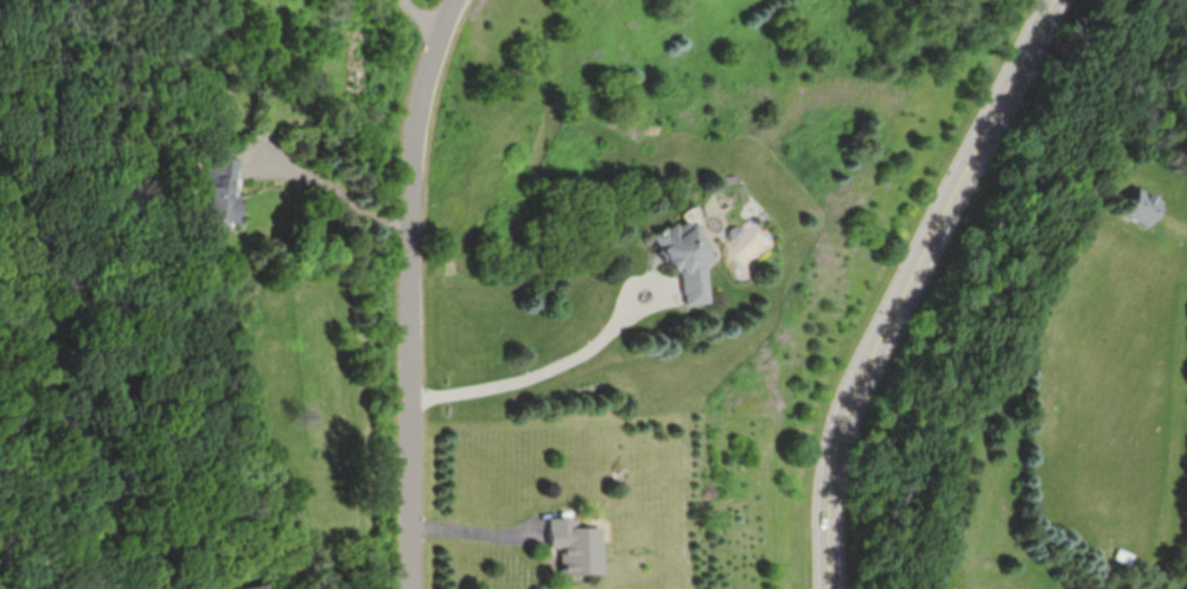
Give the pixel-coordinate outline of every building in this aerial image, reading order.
[(222,202),(228,179),(213,175),(208,198),(222,202)] [(1117,215),(1144,225),(1150,212),(1122,201),(1117,215)] [(681,305),(705,303),(702,274),(698,265),(708,261),(689,225),(665,227),(648,236),(666,270),(678,269),(681,305)] [(599,575),(598,528),(577,528),(577,518),(547,519),(548,553),(560,552),(560,575),(599,575)]
